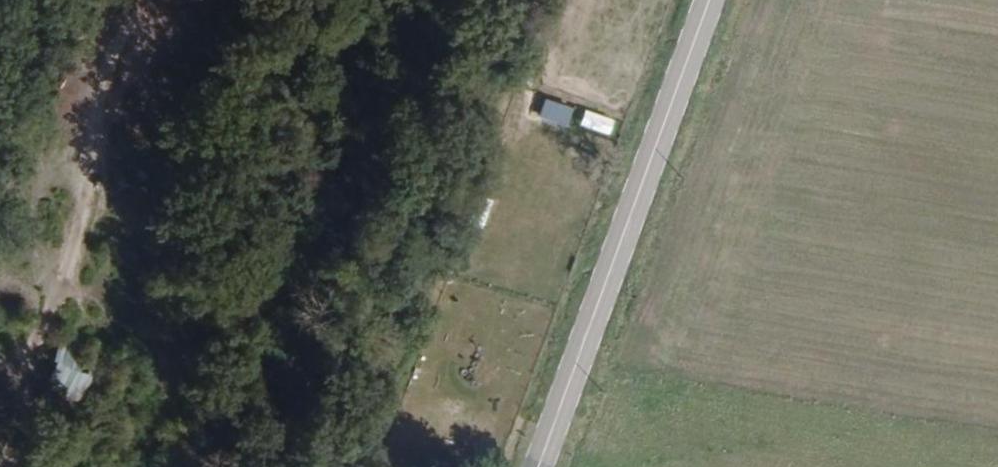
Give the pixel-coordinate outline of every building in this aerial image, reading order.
[(577,103),(537,93),(532,112),(571,123),(577,103)] [(86,417),(106,353),(61,339),(41,403),(86,417)]
